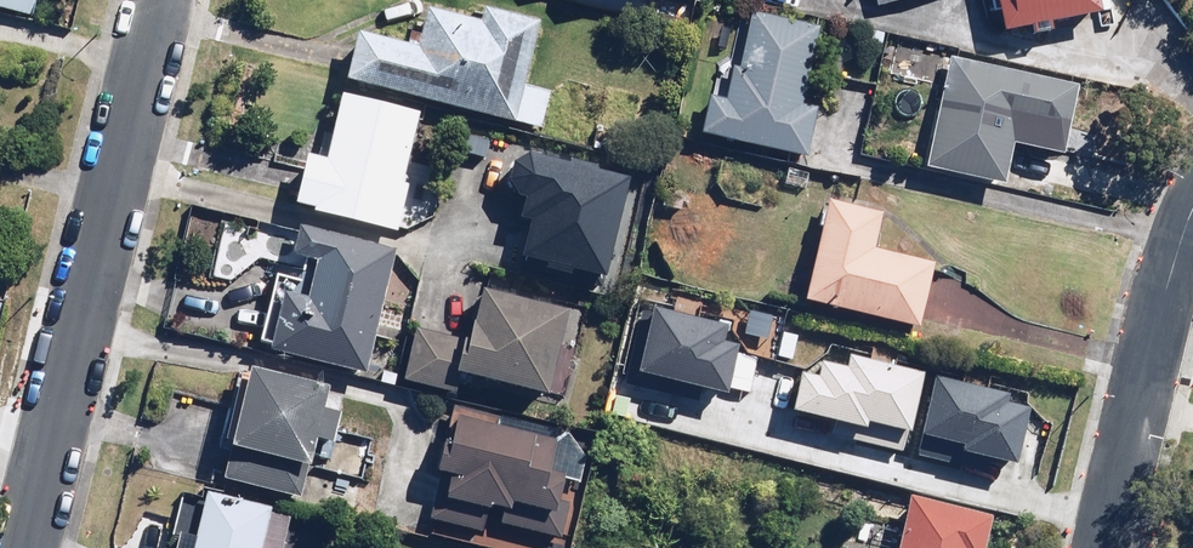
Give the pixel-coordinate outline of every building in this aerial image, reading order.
[(39,14),(42,0),(0,0),(0,7),(39,14)] [(1007,33),(1040,27),(1041,34),(1063,30),(1062,23),(1112,14),(1109,0),(1001,0),(1007,33)] [(533,83),(545,20),(484,3),(479,19),(435,6),(424,46),(368,31),(355,75),(543,128),(553,88),(533,83)] [(711,138),(813,155),(821,107),(807,104),(820,28),(756,18),(748,68),(737,66),(732,100),(718,98),(711,138)] [(956,55),(930,164),(1012,183),(1026,121),(1073,132),(1084,85),(956,55)] [(424,111),(348,96),(335,158),(318,155),(307,210),(401,228),(424,111)] [(616,277),(633,176),(541,154),(539,154),(537,154),(536,154),(534,155),(532,155),(531,156),(529,157),(527,158),(526,159),(525,160),(524,162),(522,163),(521,164),(521,166),(520,168),(519,169),(519,171),(518,173),(518,175),(518,176),(518,178),(518,180),(519,182),(519,183),(520,185),(521,187),(521,188),(522,190),(523,191),(525,192),(526,194),(527,195),(529,196),(530,196),(532,197),(528,221),(536,222),(529,262),(616,277)] [(890,211),(836,197),(810,296),(926,326),(943,262),(881,247),(890,211)] [(399,244),(304,225),(298,254),(320,259),(311,300),(290,296),(278,354),(373,373),(399,244)] [(573,306),(489,290),(474,370),(558,386),(573,306)] [(659,312),(644,309),(630,381),(703,395),(704,386),(736,392),(745,344),(727,340),(731,321),(660,307),(659,312)] [(473,341),(420,330),(410,379),(463,390),(473,341)] [(853,354),(851,363),(825,358),(823,371),(804,367),(797,407),(836,414),(832,437),(905,449),(909,426),(916,427),(926,367),(853,354)] [(320,467),(325,441),(345,444),(351,411),(332,407),(337,383),(258,367),(243,441),(237,440),(229,479),(308,494),(313,465),(320,467)] [(995,454),(1022,460),(1035,403),(1011,398),(1013,388),(939,373),(922,453),(992,468),(995,454)] [(493,519),(567,536),(582,471),(559,466),(566,438),(454,412),(430,517),(491,531),(493,519)] [(295,512),(210,489),(194,547),(285,547),(295,512)] [(995,512),(913,495),(902,547),(987,547),(995,512)]
